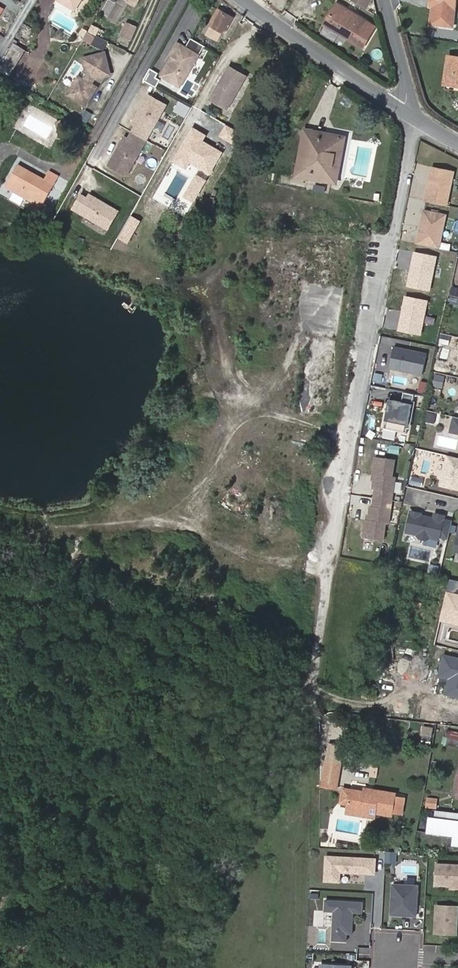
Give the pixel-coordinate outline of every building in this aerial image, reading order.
[(81,0),(59,0),(75,10),(81,0)] [(431,6),(434,6),(433,14),(454,17),(456,0),(432,0),(431,6)] [(376,27),(337,3),(325,24),(363,47),(376,27)] [(224,33),(232,18),(218,10),(210,25),(215,28),(213,31),(213,33),(221,37),(223,33),(224,33)] [(433,14),(432,23),(443,25),(444,20),(454,21),(454,17),(433,14)] [(118,36),(129,41),(136,26),(125,21),(118,36)] [(89,45),(94,35),(86,32),(81,42),(89,45)] [(94,35),(91,45),(103,50),(107,40),(94,35)] [(25,50),(16,44),(17,41),(14,39),(5,55),(0,63),(0,71),(9,76),(25,50)] [(180,88),(199,54),(176,41),(156,76),(180,88)] [(78,76),(68,94),(85,105),(96,87),(91,84),(94,78),(110,74),(104,53),(83,58),(87,74),(84,80),(78,76)] [(453,86),(454,79),(457,79),(457,58),(448,56),(445,85),(453,86)] [(227,109),(246,76),(229,66),(210,99),(227,109)] [(142,80),(153,86),(160,73),(148,68),(142,80)] [(62,77),(58,89),(65,92),(70,80),(62,77)] [(166,105),(148,95),(132,123),(136,125),(132,132),(146,140),(153,128),(158,119),(166,105)] [(332,171),(338,137),(305,130),(296,175),(336,182),(338,172),(332,171)] [(146,140),(132,132),(128,139),(124,136),(108,165),(126,175),(135,160),(139,152),(146,140)] [(338,172),(344,138),(338,137),(332,171),(338,172)] [(42,207),(59,177),(49,171),(44,179),(18,164),(6,186),(14,191),(10,199),(21,205),(25,197),(42,207)] [(418,197),(419,187),(425,187),(427,165),(416,164),(413,196),(418,197)] [(445,205),(451,172),(430,167),(423,201),(445,205)] [(80,213),(88,194),(81,191),(73,210),(80,213)] [(438,249),(445,215),(423,211),(416,244),(438,249)] [(450,286),(449,295),(457,297),(457,288),(450,286)] [(448,302),(457,305),(457,298),(449,296),(448,302)] [(422,376),(426,355),(393,348),(389,369),(422,376)] [(345,417),(352,362),(303,356),(297,411),(345,417)] [(441,388),(444,377),(435,375),(432,386),(441,388)] [(408,431),(413,405),(390,400),(385,427),(408,431)] [(435,422),(437,415),(427,412),(425,420),(435,422)] [(453,417),(449,432),(457,434),(457,418),(453,417)] [(437,436),(435,445),(454,450),(456,440),(437,436)] [(388,452),(398,453),(399,446),(389,445),(388,452)] [(436,454),(433,468),(441,469),(444,456),(436,454)] [(447,456),(440,485),(457,489),(457,459),(447,456)] [(387,525),(394,477),(391,477),(394,460),(374,457),(372,475),(374,476),(371,489),(374,490),(371,507),(369,506),(367,520),(365,520),(362,538),(381,541),(384,524),(387,525)] [(421,488),(423,480),(410,476),(408,485),(421,488)] [(447,540),(451,522),(442,521),(443,517),(433,514),(431,521),(429,520),(429,519),(419,516),(419,515),(409,512),(404,533),(415,535),(418,539),(424,541),(429,538),(437,540),(438,538),(447,540)] [(427,572),(437,573),(438,565),(428,563),(427,572)] [(396,677),(388,675),(384,687),(392,690),(396,677)] [(422,726),(420,735),(431,737),(432,727),(422,726)] [(457,740),(457,732),(451,731),(450,738),(457,740)] [(448,738),(446,744),(457,747),(457,740),(450,738),(448,738)] [(341,764),(325,761),(321,786),(336,788),(341,764)] [(363,792),(342,788),(340,803),(347,804),(345,812),(375,818),(375,813),(391,816),(392,812),(402,813),(404,798),(394,796),(394,793),(364,788),(363,792)] [(424,807),(436,808),(437,798),(425,797),(424,807)] [(436,810),(435,819),(430,819),(428,832),(455,835),(454,844),(457,845),(457,813),(436,810)] [(395,864),(396,853),(386,852),(385,863),(395,864)] [(434,864),(433,887),(457,888),(457,866),(434,864)] [(415,918),(417,887),(392,886),(390,916),(415,918)] [(350,924),(350,915),(353,915),(353,911),(362,912),(363,901),(325,899),(325,910),(334,910),(332,939),(346,940),(347,932),(352,933),(353,924),(350,924)] [(456,934),(457,906),(436,904),(434,933),(456,934)]
